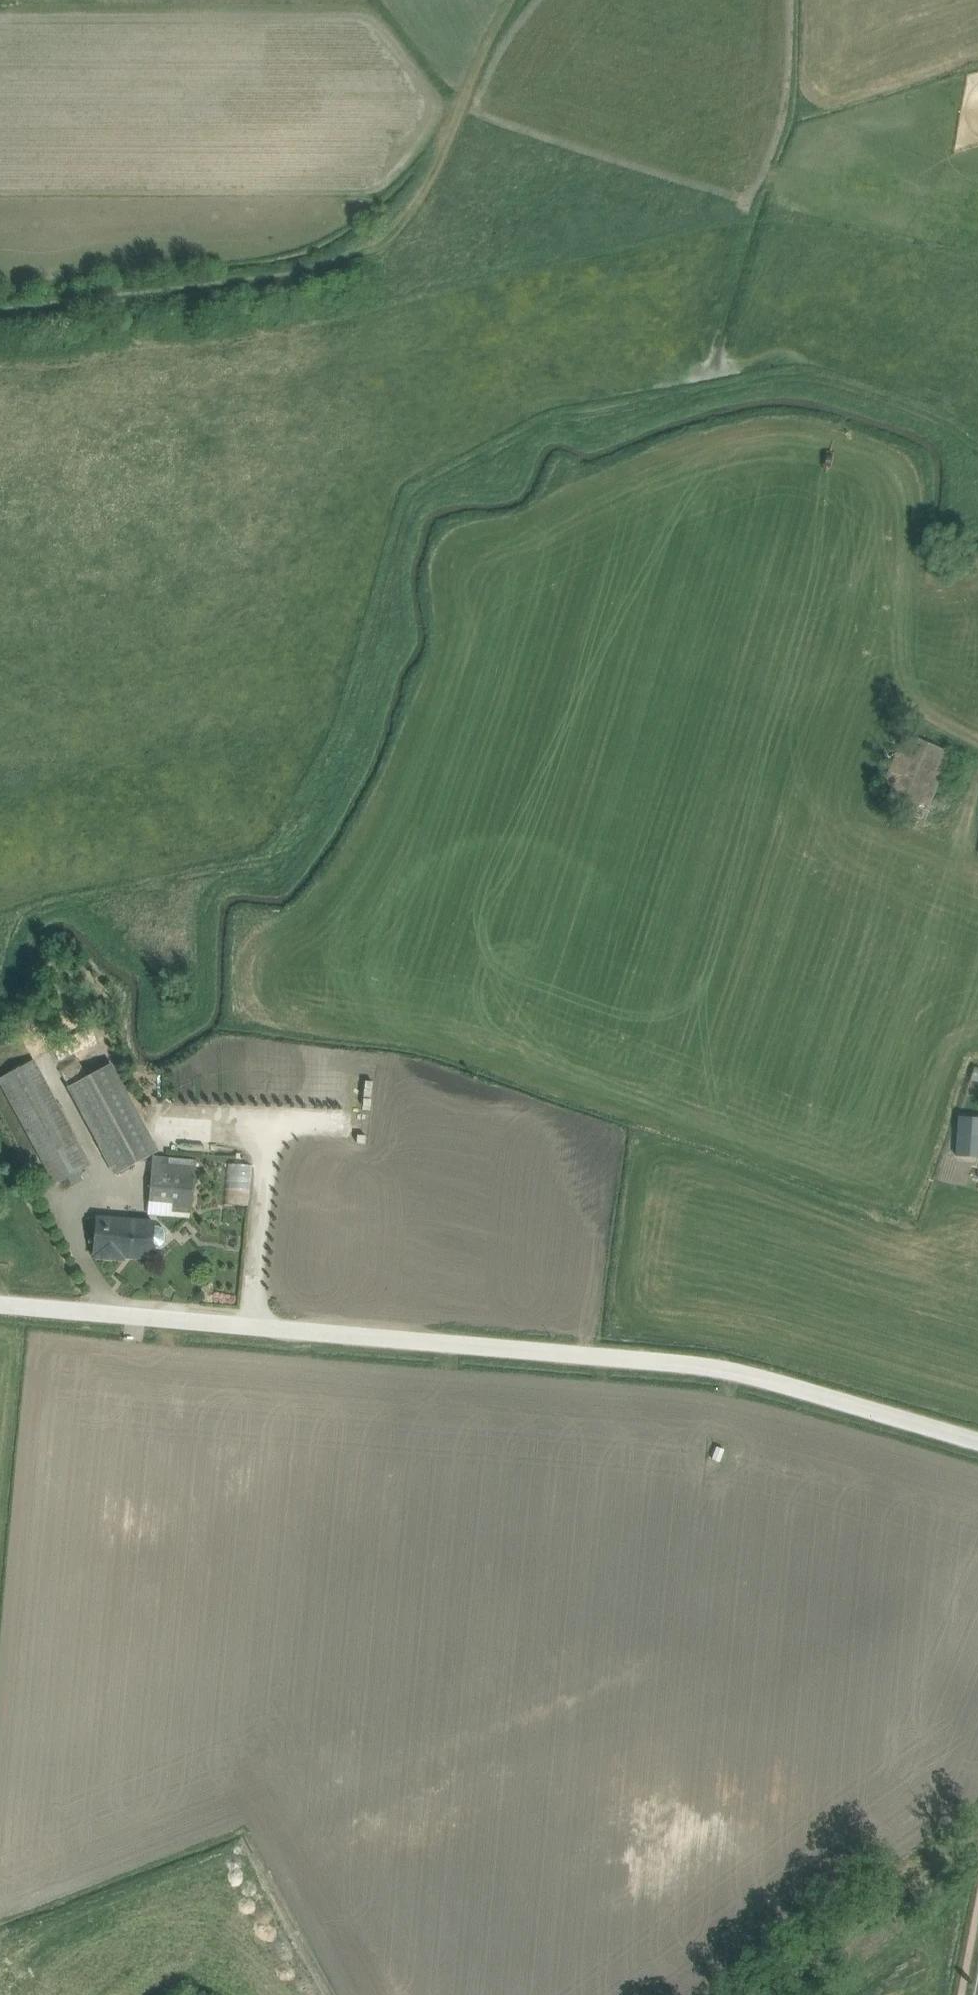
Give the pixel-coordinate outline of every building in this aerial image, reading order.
[(955,752),(905,728),(872,797),(922,821),(955,752)] [(25,1056),(0,1068),(0,1097),(43,1181),(80,1163),(25,1056)] [(109,1058),(61,1078),(99,1171),(148,1151),(109,1058)] [(960,1082),(977,1083),(977,1068),(961,1067),(960,1082)] [(950,1148),(966,1153),(977,1113),(961,1109),(950,1148)] [(146,1157),(144,1185),(192,1188),(194,1159),(146,1157)] [(86,1259),(149,1261),(151,1219),(88,1217),(86,1259)]
